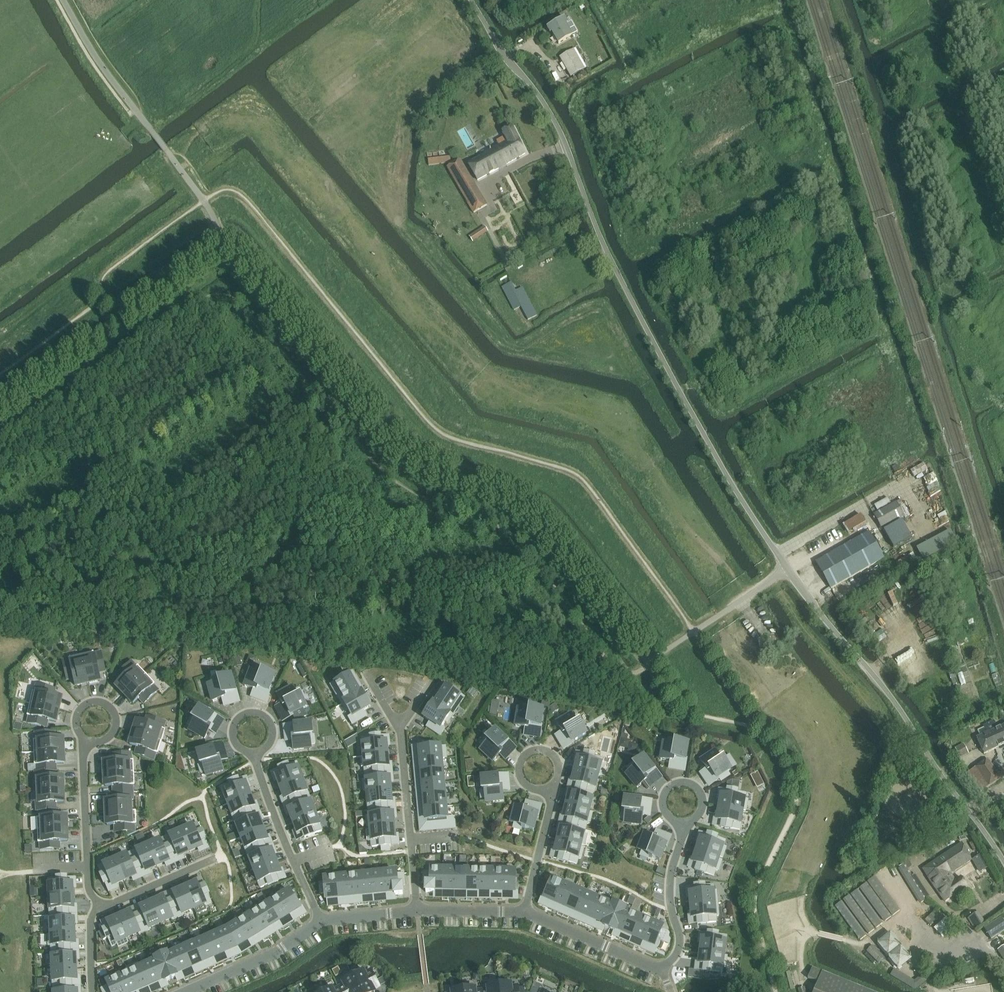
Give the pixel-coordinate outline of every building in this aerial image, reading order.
[(552,33),(559,45),(573,37),(572,36),(577,33),(569,19),(566,20),(565,18),(554,25),(551,27),(554,32),(552,33)] [(587,69),(576,49),(560,58),(571,77),(587,69)] [(468,164),(478,181),(525,154),(512,128),(502,133),(505,138),(497,142),(499,146),(486,154),(486,153),(468,164)] [(487,206),(461,160),(447,168),(474,214),(476,213),(487,206)] [(469,237),(473,242),(488,232),(484,227),(469,237)] [(520,307),(527,321),(536,316),(522,289),(516,291),(512,283),(502,287),(506,296),(514,310),(520,307)] [(932,472),(924,479),(930,486),(938,479),(932,472)] [(888,499),(874,506),(877,511),(891,504),(888,499)] [(882,530),(904,518),(896,503),(874,515),(882,530)] [(843,526),(848,535),(866,524),(860,515),(843,526)] [(902,521),(884,531),(894,549),(912,538),(906,529),(902,521)] [(816,563),(831,589),(884,559),(869,533),(816,563)] [(923,560),(954,546),(948,533),(917,547),(923,560)] [(87,678),(88,684),(100,681),(97,666),(104,665),(101,653),(94,654),(94,653),(82,655),(83,661),(87,678)] [(83,661),(82,655),(69,658),(70,660),(63,661),(66,673),(73,672),(76,687),(88,684),(87,678),(83,661)] [(117,686),(125,695),(129,691),(142,680),(146,676),(138,666),(137,668),(132,662),(123,671),(128,676),(117,686)] [(257,689),(268,693),(274,677),(263,673),(264,671),(257,668),(255,672),(251,671),(245,687),(249,688),(257,691),(257,689)] [(355,671),(353,672),(365,692),(371,704),(373,703),(355,671)] [(330,685),(342,705),(365,692),(353,672),(348,675),(349,677),(336,684),(335,682),(330,685)] [(341,672),(330,676),(332,682),(343,678),(341,672)] [(129,691),(125,695),(134,705),(145,694),(149,699),(159,691),(154,686),(155,685),(146,676),(142,680),(129,691)] [(235,693),(231,677),(219,680),(219,678),(212,681),(213,684),(209,686),(211,693),(213,702),(218,701),(225,699),(225,696),(235,693)] [(53,709),(59,711),(62,698),(47,695),(48,688),(36,685),(35,692),(33,692),(30,704),(37,705),(53,709)] [(433,704),(453,717),(464,700),(465,698),(461,695),(459,696),(447,688),(448,687),(444,685),(439,692),(442,694),(440,697),(443,699),(437,706),(433,704)] [(257,691),(249,688),(248,691),(249,691),(254,693),(255,694),(260,696),(266,698),(266,697),(268,693),(257,689),(257,691)] [(286,706),(291,716),(306,708),(301,698),(301,697),(302,697),(299,690),(295,692),(293,688),(278,696),(280,700),(284,707),(286,706)] [(365,692),(342,705),(346,713),(349,711),(352,717),(349,719),(353,725),(366,717),(363,711),(369,708),(367,705),(369,704),(369,705),(371,704),(365,692)] [(430,706),(431,706),(433,704),(437,706),(443,699),(440,697),(442,694),(439,692),(430,706)] [(225,699),(218,701),(218,703),(219,704),(225,702),(231,701),(231,700),(236,699),(237,699),(237,698),(235,693),(225,696),(225,699)] [(280,700),(278,701),(278,702),(280,707),(281,707),(283,712),(284,713),(286,718),(287,718),(291,716),(286,706),(284,707),(280,700)] [(37,705),(30,704),(28,716),(29,716),(28,723),(40,726),(41,719),(56,723),(59,711),(53,709),(37,705)] [(453,717),(433,704),(431,706),(430,706),(424,714),(426,715),(428,716),(426,719),(431,722),(427,727),(441,736),(445,730),(442,728),(443,726),(445,723),(448,724),(453,717)] [(555,705),(550,708),(553,713),(558,710),(555,705)] [(521,727),(528,728),(528,726),(540,728),(542,711),(531,709),(531,708),(523,706),(523,710),(519,710),(518,717),(516,726),(521,727)] [(208,727),(214,717),(199,709),(194,719),(193,719),(192,719),(188,725),(192,727),(190,731),(196,734),(205,739),(207,734),(211,728),(208,727)] [(560,729),(564,734),(566,733),(572,743),(586,734),(580,724),(581,724),(577,717),(574,719),(572,715),(557,724),(560,729)] [(211,728),(207,734),(210,736),(211,735),(213,731),(214,730),(216,726),(216,725),(219,721),(219,720),(214,717),(208,727),(211,728)] [(293,738),(294,750),(311,749),(311,744),(315,744),(314,737),(313,737),(311,725),(307,725),(306,719),(296,721),(296,726),(295,727),(296,738),(293,738)] [(156,741),(162,742),(165,730),(164,730),(166,723),(154,720),(152,726),(138,722),(134,734),(140,736),(156,741)] [(985,755),(1003,746),(1003,726),(998,729),(994,722),(983,727),(984,729),(978,731),(981,737),(977,739),(983,753),(984,753),(985,755)] [(528,728),(521,727),(521,731),(527,732),(528,732),(533,733),(538,734),(539,734),(540,728),(528,726),(528,728)] [(564,734),(560,729),(557,730),(557,731),(560,736),(563,741),(566,746),(572,743),(566,733),(564,734)] [(500,752),(508,743),(495,731),(487,740),(489,742),(481,750),(486,755),(493,762),(497,758),(501,753),(500,752)] [(34,741),(34,753),(40,753),(58,752),(64,752),(63,739),(48,740),(48,733),(35,734),(35,741),(34,741)] [(140,736),(134,734),(130,746),(138,748),(136,754),(155,760),(157,754),(158,754),(162,742),(156,741),(140,736)] [(365,745),(366,757),(386,755),(385,742),(381,743),(381,739),(381,737),(362,739),(363,745),(365,745)] [(666,761),(673,762),(674,759),(685,761),(688,745),(676,743),(677,741),(668,739),(668,743),(664,743),(661,760),(666,761)] [(501,753),(497,758),(500,761),(501,761),(505,756),(509,752),(513,748),(513,747),(508,743),(500,752),(501,753)] [(956,748),(961,759),(969,754),(964,744),(956,748)] [(414,758),(414,762),(419,761),(441,759),(446,758),(445,748),(440,748),(440,747),(427,748),(427,746),(418,746),(419,758),(414,758)] [(197,754),(201,765),(199,766),(202,773),(205,772),(207,776),(223,771),(219,759),(217,760),(213,749),(197,754)] [(37,772),(47,772),(49,772),(49,765),(64,764),(64,752),(58,752),(40,753),(34,753),(35,765),(37,765),(37,772)] [(704,766),(708,772),(710,770),(717,780),(730,770),(724,761),(725,760),(721,753),(718,755),(715,752),(701,761),(704,766)] [(105,762),(105,775),(110,774),(128,774),(134,773),(134,761),(132,761),(132,754),(119,755),(120,762),(105,762)] [(577,771),(597,776),(597,775),(598,775),(601,776),(604,765),(601,764),(603,759),(596,757),(585,754),(583,760),(580,759),(577,771)] [(365,769),(365,775),(374,774),(384,773),(383,768),(387,768),(386,755),(366,757),(367,769),(365,769)] [(643,758),(634,766),(636,767),(626,775),(637,788),(641,785),(647,780),(645,778),(654,771),(643,758)] [(420,765),(421,773),(443,771),(441,759),(419,761),(414,762),(415,765),(420,765)] [(467,759),(467,772),(476,772),(475,759),(467,759)] [(673,762),(666,761),(666,764),(666,765),(672,766),(673,766),(678,767),(683,768),(684,768),(684,767),(685,761),(674,759),(673,762)] [(967,774),(980,793),(1001,779),(988,760),(967,774)] [(278,776),(282,788),(301,781),(297,770),(299,769),(297,763),(290,766),(290,765),(280,769),(283,774),(278,776)] [(708,772),(704,766),(701,768),(700,769),(704,773),(704,774),(707,778),(707,779),(710,783),(711,784),(711,783),(717,780),(710,770),(708,772)] [(416,782),(417,786),(422,785),(444,783),(443,771),(421,773),(421,782),(416,782)] [(592,794),(594,794),(595,788),(594,788),(597,776),(577,771),(574,784),(577,785),(576,790),(587,793),(592,794)] [(647,780),(641,785),(644,787),(644,788),(645,788),(649,784),(650,783),(654,780),(658,776),(659,776),(658,775),(654,771),(645,778),(647,780)] [(47,772),(37,772),(35,772),(35,780),(38,779),(39,792),(45,791),(63,791),(63,781),(63,778),(48,779),(47,772)] [(110,774),(105,775),(106,787),(121,786),(121,793),(134,793),(133,786),(135,786),(134,773),(128,774),(110,774)] [(369,791),(369,793),(389,791),(388,778),(384,779),(384,773),(374,774),(365,775),(366,781),(363,781),(364,792),(369,791)] [(476,776),(468,777),(469,788),(477,787),(476,776)] [(502,788),(503,795),(508,795),(507,788),(506,782),(506,777),(506,776),(505,776),(498,777),(499,789),(502,788)] [(485,791),(486,802),(503,801),(503,795),(502,788),(499,789),(498,777),(481,779),(483,791),(485,791)] [(226,792),(230,804),(249,796),(244,784),(241,786),(238,780),(229,783),(229,784),(227,785),(222,787),(224,793),(226,792)] [(290,799),(292,804),(294,803),(303,800),(309,797),(307,792),(305,792),(301,781),(282,788),(287,800),(290,799)] [(445,795),(444,783),(422,785),(417,786),(417,789),(422,789),(423,797),(445,795)] [(568,806),(588,811),(591,799),(593,800),(594,794),(592,794),(587,793),(576,790),(575,795),(571,794),(568,806)] [(39,811),(49,811),(49,804),(64,803),(64,800),(63,791),(45,791),(39,792),(39,804),(36,804),(37,811),(39,811)] [(368,805),(369,811),(377,810),(387,809),(387,804),(390,804),(389,791),(369,793),(370,805),(368,805)] [(721,809),(741,812),(741,810),(746,811),(747,800),(745,800),(745,799),(746,794),(739,793),(728,791),(727,796),(723,796),(721,809)] [(106,804),(107,813),(125,812),(131,812),(131,800),(134,800),(134,793),(121,793),(122,801),(106,801),(106,804)] [(418,806),(419,809),(424,809),(446,807),(445,795),(423,797),(424,806),(418,806)] [(232,816),(235,821),(249,816),(252,814),(250,810),(253,808),(249,796),(230,804),(234,815),(232,816)] [(294,803),(292,804),(294,808),(290,810),(295,822),(314,815),(310,803),(312,803),(309,797),(303,800),(294,803)] [(640,813),(642,801),(625,799),(623,811),(621,811),(621,819),(625,819),(624,823),(641,825),(642,820),(643,813),(640,813)] [(643,813),(642,820),(647,821),(648,820),(648,814),(649,809),(649,808),(650,803),(650,802),(649,802),(642,801),(640,813),(643,813)] [(524,803),(523,808),(527,810),(527,812),(538,815),(540,807),(539,807),(535,805),(534,805),(530,804),(529,804),(525,803),(524,803)] [(569,820),(567,825),(578,827),(585,829),(587,824),(589,824),(592,814),(589,813),(587,813),(588,811),(568,806),(565,819),(569,820)] [(424,809),(419,809),(419,813),(424,812),(425,821),(447,819),(446,807),(424,809)] [(511,823),(522,826),(521,829),(533,831),(538,815),(527,812),(527,810),(523,808),(515,807),(511,823)] [(372,827),(372,829),(393,827),(392,819),(391,814),(388,814),(387,809),(377,810),(369,811),(369,817),(367,817),(368,828),(372,827)] [(741,812),(721,809),(719,821),(722,822),(721,827),(732,829),(739,830),(741,824),(739,824),(741,812)] [(37,818),(38,831),(44,830),(61,830),(67,829),(66,817),(51,818),(51,811),(49,811),(39,811),(39,818),(37,818)] [(125,812),(107,813),(107,822),(107,826),(123,825),(123,832),(135,832),(135,825),(137,824),(136,812),(131,812),(125,812)] [(239,826),(243,837),(262,830),(257,818),(254,819),(252,814),(249,816),(235,821),(237,827),(239,826)] [(314,815),(295,822),(299,834),(303,833),(305,839),(315,835),(314,834),(316,834),(322,831),(320,825),(318,826),(314,815)] [(421,829),(420,830),(421,830),(447,828),(448,828),(448,827),(447,819),(425,821),(421,829)] [(193,828),(182,833),(190,851),(202,846),(200,843),(206,840),(202,831),(201,831),(198,824),(192,826),(193,828)] [(563,829),(560,841),(579,846),(580,845),(581,845),(584,846),(587,835),(584,835),(584,834),(585,829),(578,827),(567,825),(566,830),(563,829)] [(393,827),(372,829),(373,830),(368,831),(369,842),(372,841),(372,847),(380,847),(391,846),(390,840),(394,840),(393,827)] [(44,830),(38,831),(38,843),(40,843),(40,850),(53,849),(52,842),(68,842),(67,829),(61,830),(44,830)] [(181,833),(179,829),(169,834),(170,836),(165,838),(172,855),(177,853),(178,856),(190,851),(182,833),(181,833)] [(262,830),(243,837),(247,848),(245,849),(248,854),(253,852),(261,849),(265,848),(263,843),(266,842),(262,830)] [(653,832),(651,837),(656,839),(655,841),(666,845),(669,837),(668,837),(664,835),(663,835),(659,833),(654,832),(653,831),(653,832)] [(648,857),(660,861),(666,845),(655,841),(656,839),(651,837),(649,836),(645,834),(641,843),(639,850),(649,854),(648,857)] [(698,852),(717,858),(718,856),(722,858),(726,848),(723,847),(723,846),(725,841),(721,840),(710,836),(707,835),(706,841),(702,839),(698,852)] [(168,845),(165,838),(159,841),(160,842),(149,847),(157,866),(169,861),(168,857),(172,855),(168,845)] [(579,846),(560,841),(557,854),(560,855),(559,860),(570,863),(577,864),(578,859),(581,859),(583,849),(581,848),(579,848),(579,846)] [(923,870),(945,902),(967,887),(961,878),(955,882),(950,874),(971,861),(962,844),(923,870)] [(157,866),(149,847),(138,852),(137,850),(132,853),(135,860),(139,870),(144,868),(145,871),(157,866)] [(252,859),(256,871),(275,863),(270,851),(267,853),(265,848),(261,849),(253,852),(248,854),(250,860),(252,859)] [(717,858),(698,852),(694,864),(698,865),(696,870),(699,871),(710,875),(714,876),(715,871),(715,870),(718,871),(721,861),(717,859),(717,858)] [(135,860),(132,853),(126,855),(127,857),(116,862),(124,880),(136,875),(135,872),(139,870),(135,860)] [(124,880),(116,862),(105,867),(104,865),(99,867),(102,875),(101,876),(105,885),(111,882),(112,886),(124,880)] [(275,863),(256,871),(261,882),(259,883),(261,888),(266,886),(269,885),(269,886),(278,883),(276,877),(280,875),(275,863)] [(900,869),(921,903),(926,900),(905,865),(900,869)] [(443,871),(443,870),(431,870),(431,873),(423,872),(423,885),(426,885),(426,893),(435,893),(435,892),(443,892),(443,871)] [(451,898),(455,898),(455,893),(455,871),(443,870),(443,871),(443,892),(451,893),(451,898)] [(455,893),(455,898),(458,898),(458,893),(467,893),(467,871),(455,871),(455,893)] [(475,898),(479,898),(479,893),(479,872),(479,871),(467,871),(467,893),(475,893),(475,898)] [(491,872),(479,871),(479,872),(479,893),(479,898),(482,899),(482,893),(491,894),(491,872)] [(384,874),(387,895),(395,895),(403,895),(402,886),(401,886),(401,882),(404,881),(403,875),(397,876),(397,873),(397,872),(384,874)] [(491,872),(491,894),(499,894),(499,899),(503,899),(503,894),(503,872),(491,872)] [(503,894),(503,899),(506,899),(506,894),(518,894),(518,885),(515,885),(516,872),(503,872),(503,894)] [(375,897),(375,902),(379,902),(378,896),(387,895),(384,874),(372,875),(375,897)] [(372,875),(360,876),(363,898),(371,897),(372,902),(375,902),(375,897),(372,875)] [(882,875),(870,883),(894,915),(906,907),(882,875)] [(360,876),(348,877),(348,878),(351,899),(351,904),(355,904),(354,899),(363,898),(360,876)] [(348,878),(348,877),(336,879),(339,900),(347,900),(348,905),(351,904),(351,899),(348,878)] [(57,879),(49,880),(49,886),(51,886),(51,898),(72,897),(71,884),(67,884),(67,879),(67,878),(57,878),(57,879)] [(339,900),(336,879),(324,880),(324,881),(325,884),(320,884),(321,895),(326,894),(326,900),(329,900),(329,901),(339,900)] [(550,908),(553,910),(555,905),(564,885),(552,880),(547,892),(545,891),(541,899),(552,904),(550,908)] [(860,888),(885,922),(891,917),(867,883),(860,888)] [(198,885),(186,890),(194,909),(205,904),(206,906),(211,903),(208,895),(209,895),(208,893),(205,886),(199,888),(198,885)] [(555,905),(553,910),(556,911),(558,906),(566,910),(575,890),(564,885),(555,905)] [(691,893),(693,906),(713,904),(712,892),(714,892),(713,886),(706,887),(695,887),(695,893),(691,893)] [(175,899),(171,901),(173,906),(178,918),(184,915),(183,914),(194,909),(186,890),(174,895),(175,899)] [(575,890),(566,910),(574,913),(572,918),(575,919),(577,915),(586,894),(575,890)] [(851,895),(876,929),(883,924),(858,890),(851,895)] [(291,917),(294,921),(296,919),(294,915),(301,910),(303,909),(299,902),(297,903),(290,892),(280,898),(291,917)] [(597,899),(586,894),(577,915),(575,919),(578,921),(580,916),(588,919),(597,899)] [(844,900),(869,934),(875,930),(850,896),(844,900)] [(72,897),(51,898),(52,910),(50,910),(50,916),(58,916),(69,915),(68,910),(72,910),(72,897)] [(270,904),(281,923),(288,919),(290,923),(294,921),(291,917),(280,898),(270,904)] [(539,904),(550,908),(552,904),(541,899),(539,904)] [(594,927),(597,929),(599,924),(608,904),(597,899),(588,919),(596,923),(594,927)] [(165,900),(153,905),(161,923),(172,918),(173,920),(178,918),(173,906),(171,901),(166,903),(165,900)] [(835,906),(860,940),(866,936),(841,902),(835,906)] [(270,929),(273,934),(276,932),(273,928),(281,923),(270,904),(259,911),(270,929)] [(599,924),(597,929),(600,930),(602,925),(603,924),(605,925),(604,927),(610,930),(619,909),(620,907),(614,904),(613,906),(608,904),(599,924)] [(713,904),(693,906),(694,919),(697,919),(698,924),(710,923),(716,923),(716,916),(714,916),(713,904)] [(143,913),(138,915),(140,921),(145,932),(151,930),(150,928),(161,923),(153,905),(141,910),(143,913)] [(556,911),(572,918),(574,913),(566,910),(558,906),(556,911)] [(616,937),(619,938),(621,934),(630,913),(624,911),(625,909),(620,907),(619,909),(610,930),(615,932),(616,930),(619,931),(618,932),(616,937)] [(927,919),(932,924),(942,916),(937,910),(927,919)] [(248,917),(260,936),(267,931),(270,936),(273,934),(270,929),(259,911),(248,917)] [(621,934),(619,938),(622,940),(624,935),(632,938),(641,918),(630,913),(621,934)] [(131,914),(120,919),(128,938),(139,933),(140,934),(145,932),(140,921),(138,915),(133,917),(131,914)] [(58,916),(50,916),(50,922),(53,922),(53,934),(73,933),(73,920),(69,920),(69,915),(58,916)] [(578,921),(594,927),(596,923),(588,919),(580,916),(578,921)] [(944,937),(956,926),(948,916),(935,928),(944,937)] [(248,917),(239,923),(250,942),(253,946),(256,945),(253,940),(260,936),(248,917)] [(641,918),(632,938),(640,942),(638,946),(641,948),(643,943),(652,923),(641,918)] [(104,930),(107,935),(112,947),(117,944),(118,947),(128,942),(126,938),(128,938),(120,919),(108,924),(110,927),(104,930)] [(273,928),(276,932),(290,923),(288,919),(281,923),(273,928)] [(985,930),(991,940),(1003,932),(1003,923),(1002,919),(985,930)] [(250,942),(239,923),(228,929),(238,949),(247,944),(250,948),(253,946),(250,942)] [(643,943),(641,948),(644,949),(646,945),(657,949),(660,941),(658,940),(663,928),(652,923),(643,943)] [(600,930),(616,937),(618,932),(619,931),(616,930),(615,932),(610,930),(604,927),(605,925),(603,924),(602,925),(600,930)] [(226,954),(228,959),(231,958),(229,953),(238,949),(228,929),(217,934),(226,954)] [(253,940),(256,945),(270,936),(267,931),(260,936),(253,940)] [(73,933),(53,934),(54,946),(52,946),(52,952),(60,952),(70,951),(70,946),(74,946),(73,933)] [(226,954),(217,934),(206,939),(215,959),(223,956),(225,961),(228,959),(226,954)] [(702,952),(722,955),(724,942),(726,943),(726,937),(720,936),(708,934),(707,940),(704,939),(702,952)] [(885,934),(874,943),(895,967),(906,958),(885,934)] [(622,940),(638,946),(640,942),(632,938),(624,935),(622,940)] [(204,964),(206,969),(209,968),(207,963),(215,959),(206,939),(195,944),(204,964)] [(184,949),(193,969),(201,966),(203,970),(206,969),(204,964),(195,944),(193,940),(182,944),(184,949)] [(229,953),(231,958),(250,948),(247,944),(238,949),(229,953)] [(644,949),(655,954),(657,949),(646,945),(644,949)] [(867,952),(879,963),(885,957),(873,946),(867,952)] [(182,974),(184,979),(187,977),(185,973),(193,969),(184,949),(173,954),(182,974)] [(70,951),(52,952),(52,958),(54,958),(55,970),(75,969),(74,956),(71,956),(70,951)] [(722,955),(702,952),(701,965),(704,965),(704,971),(715,972),(722,973),(723,967),(725,967),(727,957),(722,956),(722,955)] [(162,959),(171,979),(177,977),(176,975),(178,974),(179,976),(181,980),(184,979),(182,974),(173,954),(168,956),(167,954),(161,957),(162,959)] [(207,963),(209,968),(225,961),(223,956),(215,959),(207,963)] [(162,959),(161,957),(156,959),(157,961),(151,964),(160,984),(162,988),(165,987),(164,983),(163,981),(165,980),(166,982),(171,979),(162,959)] [(141,991),(149,989),(140,968),(138,964),(127,969),(129,973),(137,991),(141,991)] [(140,968),(149,989),(157,985),(159,990),(162,988),(160,984),(151,964),(140,968)] [(185,973),(187,977),(203,970),(201,966),(193,969),(185,973)] [(72,982),(75,982),(75,969),(55,970),(55,982),(53,982),(53,988),(61,988),(72,987),(72,982)] [(812,969),(808,979),(818,983),(814,991),(869,991),(812,969)] [(895,970),(891,976),(916,990),(927,982),(922,976),(914,982),(895,970)] [(361,991),(371,991),(374,990),(380,987),(371,971),(365,974),(364,972),(353,977),(361,991)] [(119,977),(126,991),(137,991),(129,973),(119,977)] [(164,983),(165,987),(181,980),(179,976),(178,974),(176,975),(177,977),(171,979),(166,982),(165,980),(163,981),(164,983)] [(119,977),(107,983),(109,987),(105,988),(106,991),(126,991),(119,977)] [(341,991),(361,991),(353,977),(343,983),(344,985),(339,988),(341,991)]
